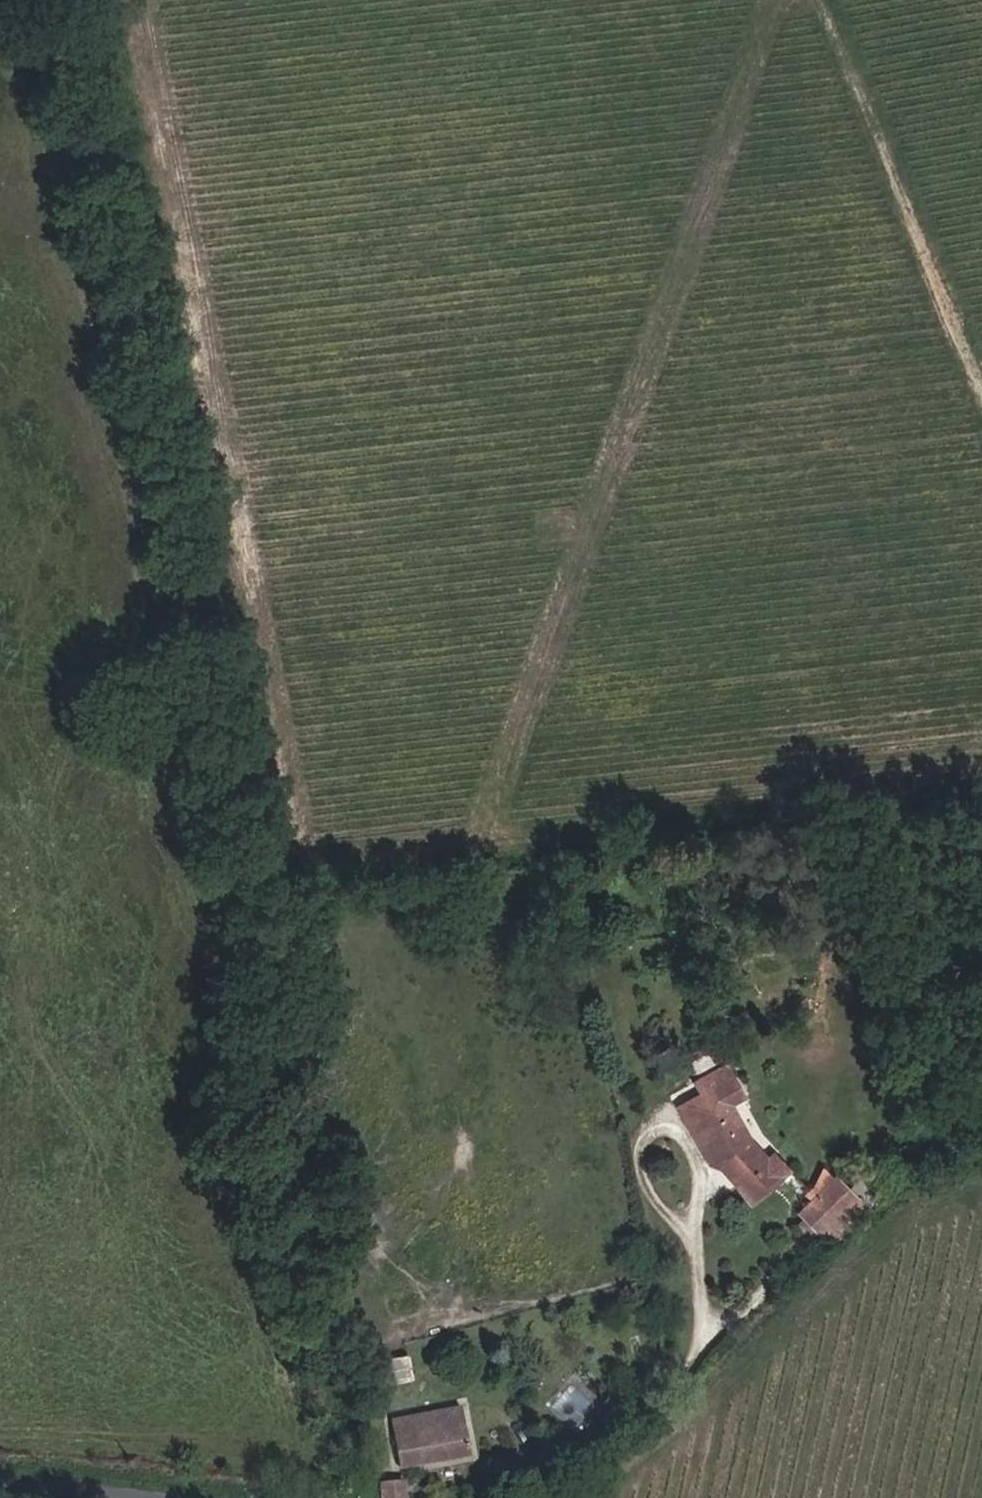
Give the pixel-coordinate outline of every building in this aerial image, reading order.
[(709,1092),(686,1106),(719,1163),(723,1160),(761,1202),(797,1169),(781,1152),(775,1158),(758,1139),(753,1143),(726,1094),(745,1086),(737,1067),(704,1080),(709,1092)] [(745,1086),(726,1094),(753,1143),(758,1139),(754,1136),(738,1104),(749,1096),(745,1086)] [(835,1248),(875,1211),(847,1179),(806,1215),(835,1248)] [(417,1379),(412,1355),(387,1361),(392,1385),(417,1379)] [(470,1407),(377,1428),(386,1473),(421,1466),(480,1452),(470,1407)] [(421,1466),(386,1473),(391,1497),(428,1497),(421,1466)]
